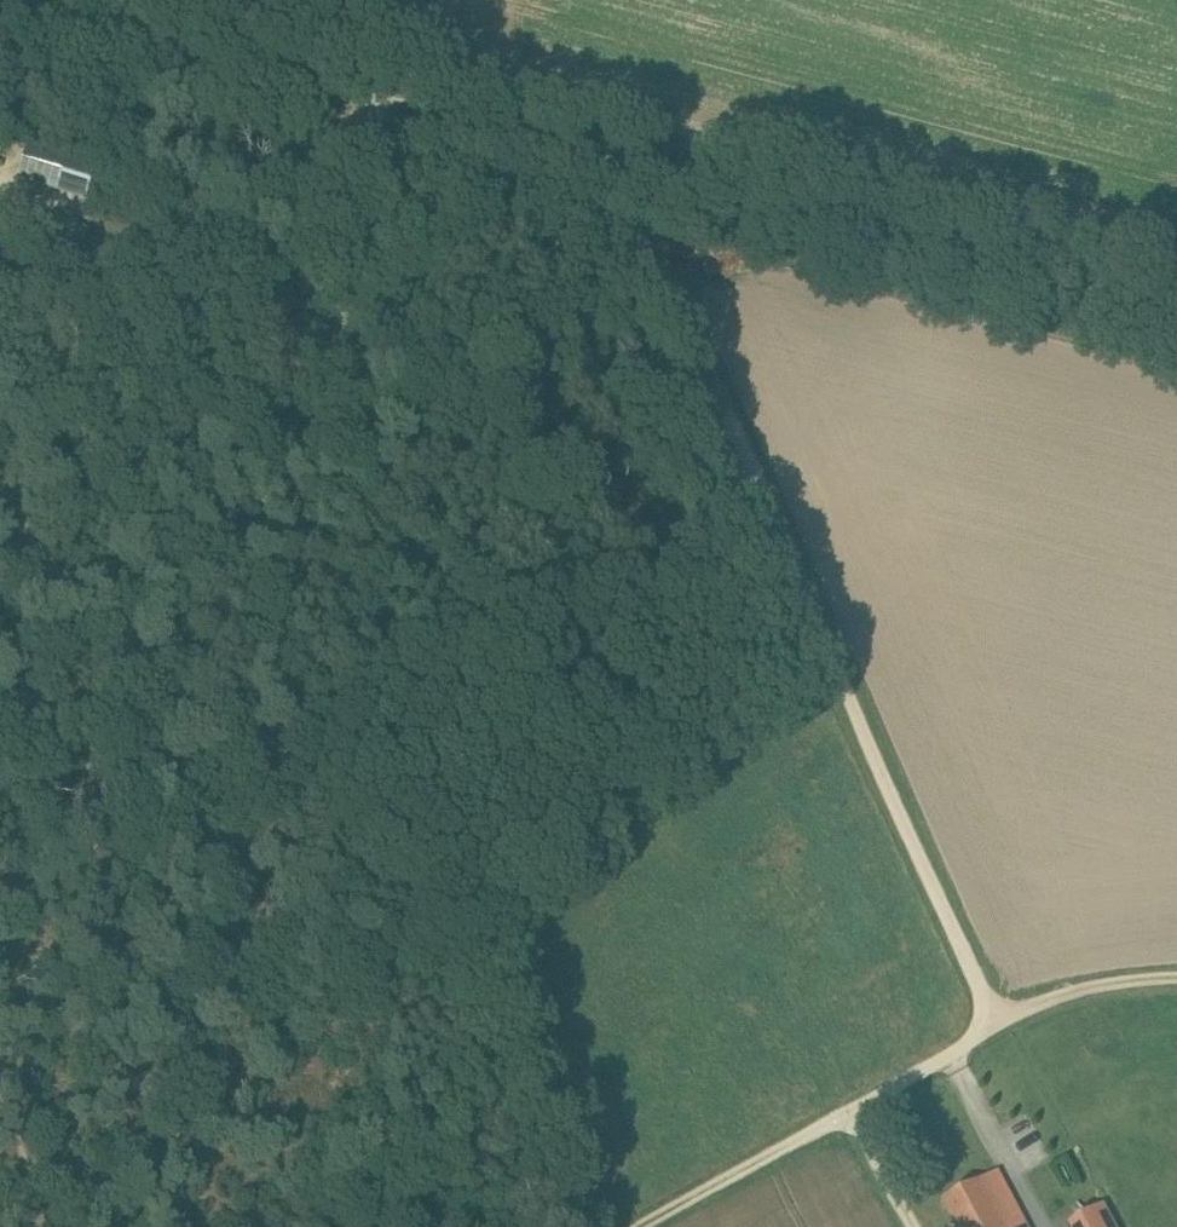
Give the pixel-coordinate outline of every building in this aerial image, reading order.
[(30,139),(19,171),(83,193),(94,161),(30,139)] [(943,1199),(957,1226),(1025,1226),(996,1173),(999,1171),(999,1170),(981,1179),(943,1199)] [(1076,1226),(1117,1226),(1106,1204),(1073,1221),(1076,1226)]
